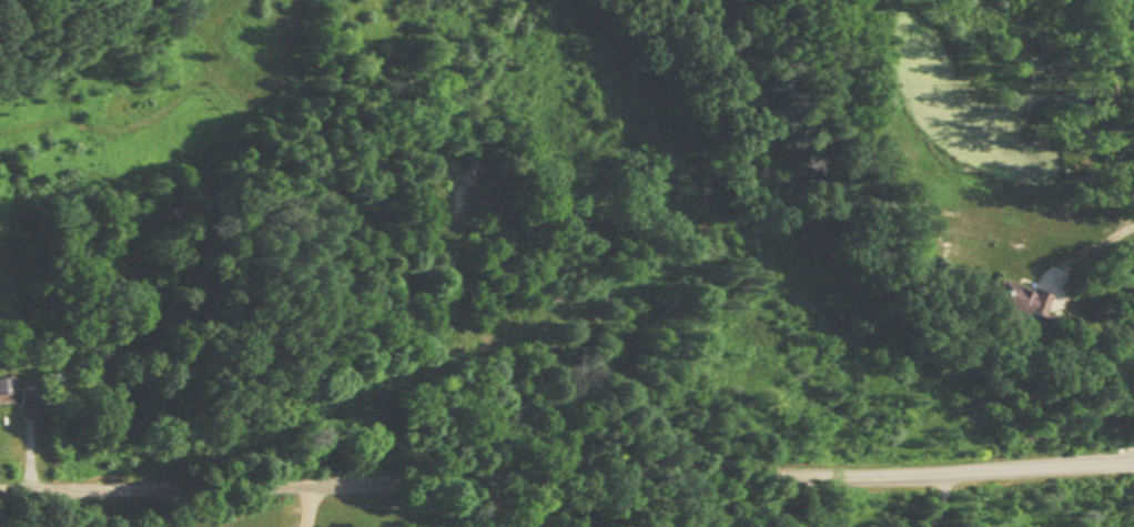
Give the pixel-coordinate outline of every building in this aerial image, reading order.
[(1046,318),(1050,295),(1005,286),(1000,309),(1046,318)] [(13,402),(13,378),(0,378),(0,402),(13,402)] [(40,404),(40,384),(20,385),(21,405),(40,404)]
